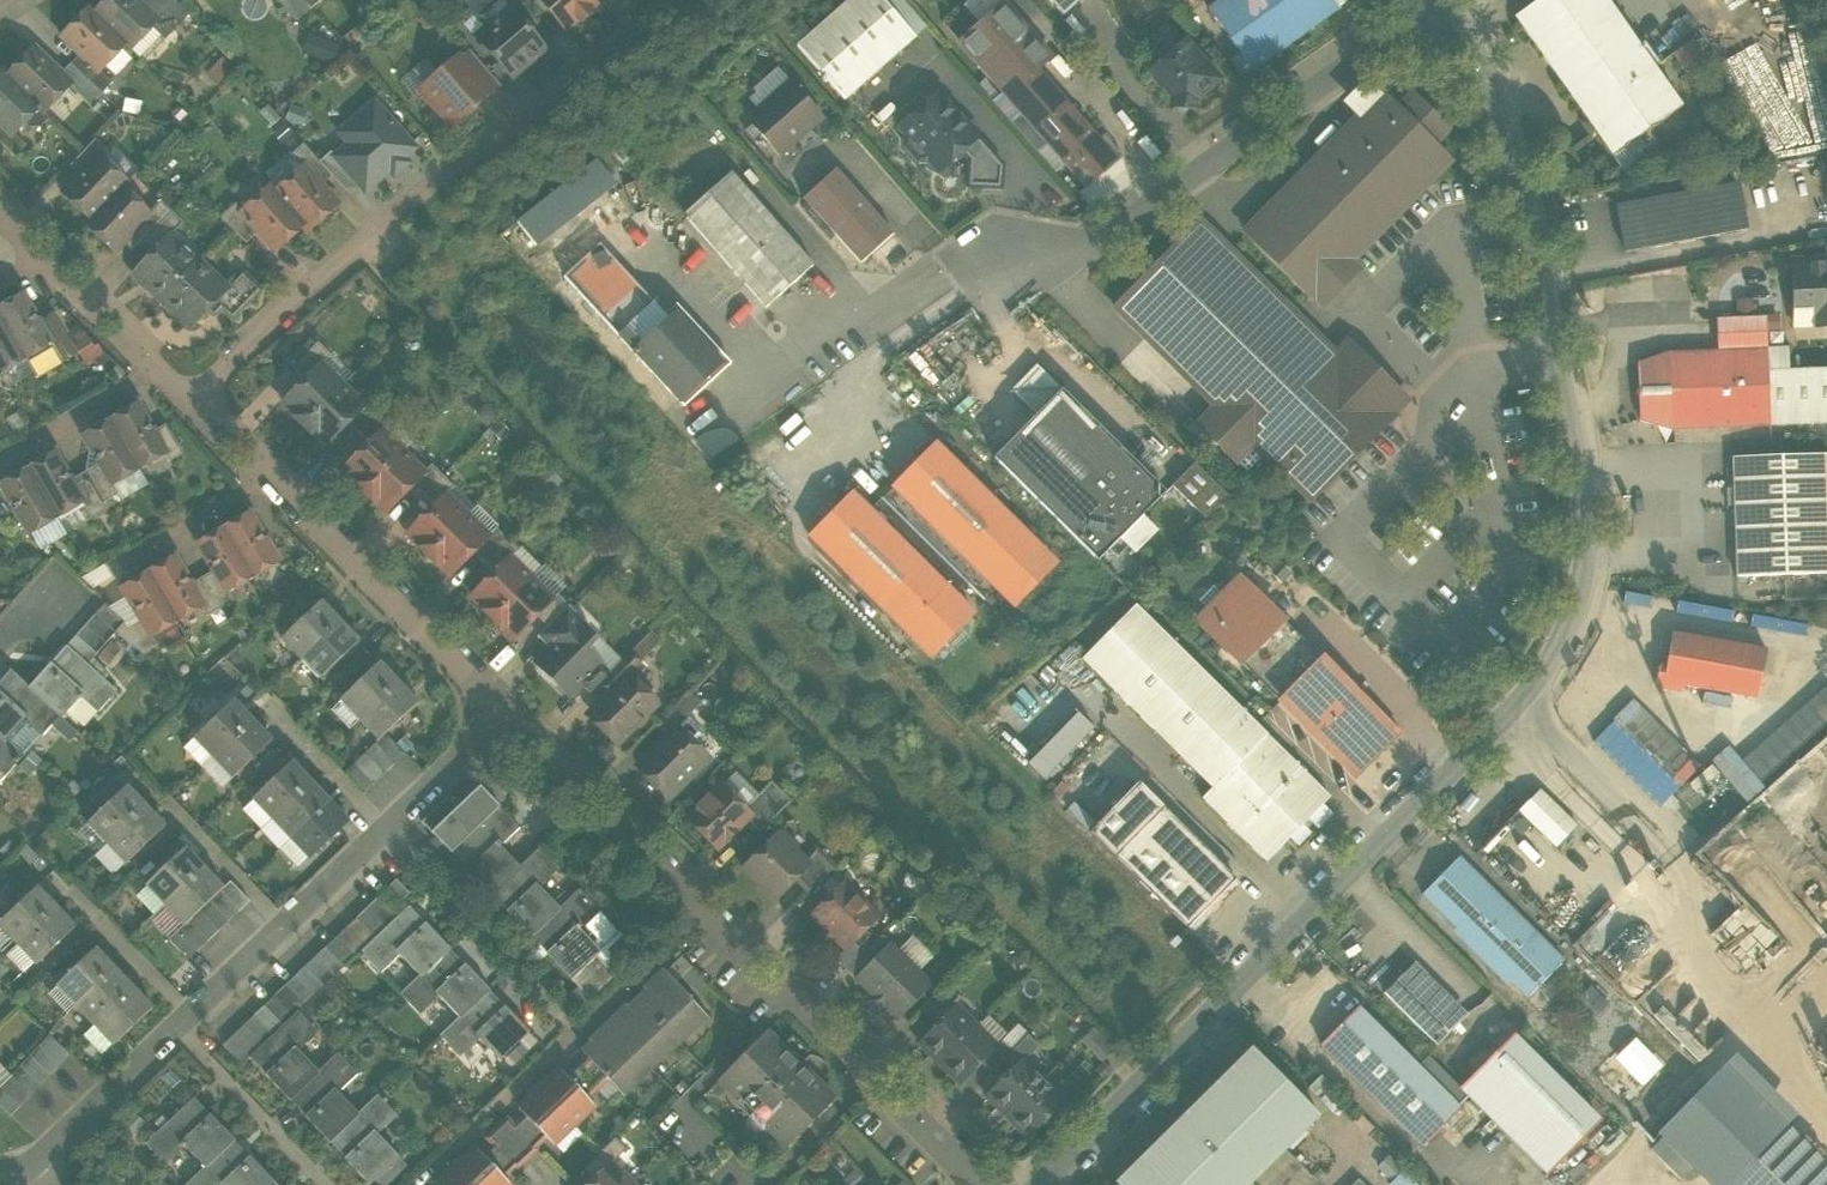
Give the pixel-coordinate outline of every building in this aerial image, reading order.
[(136,0),(106,0),(94,13),(126,44),(132,49),(158,22),(158,21),(143,7),(136,0)] [(175,0),(150,0),(143,7),(158,21),(158,22),(171,34),(188,16),(175,0)] [(297,22),(312,9),(303,0),(277,0),(297,22)] [(312,9),(322,0),(303,0),(312,9)] [(502,0),(495,0),(476,16),(486,27),(476,35),(479,39),(478,42),(488,53),(491,53),(512,77),(545,49),(515,14),(502,0)] [(521,0),(502,0),(515,14),(526,5),(521,0)] [(566,30),(579,19),(582,22),(592,13),(590,10),(596,4),(592,0),(540,0),(566,30)] [(882,0),(849,0),(797,46),(844,100),(915,37),(882,0)] [(1063,15),(1079,0),(1050,0),(1063,15)] [(1208,10),(1251,70),(1337,8),(1331,0),(1223,0),(1208,10)] [(1557,15),(1546,0),(1538,0),(1515,17),(1569,94),(1637,46),(1605,0),(1579,0),(1557,15)] [(1052,58),(1003,3),(959,42),(1007,97),(1036,70),(1037,71),(1052,58)] [(414,17),(423,27),(437,14),(427,4),(414,17)] [(94,13),(88,8),(62,36),(81,54),(100,72),(101,71),(112,83),(114,85),(129,69),(115,56),(126,44),(94,13)] [(330,63),(336,45),(310,35),(303,53),(330,63)] [(1219,79),(1185,41),(1175,50),(1169,49),(1154,62),(1154,69),(1150,72),(1153,77),(1153,80),(1161,89),(1164,88),(1172,97),(1171,106),(1196,108),(1197,99),(1219,79)] [(1569,94),(1568,95),(1611,155),(1680,107),(1638,46),(1637,46),(1569,94)] [(61,74),(33,48),(7,76),(45,112),(70,86),(71,85),(61,74)] [(500,86),(472,53),(461,62),(458,59),(456,60),(488,96),(500,86)] [(100,72),(81,54),(71,64),(102,94),(112,83),(101,71),(100,72)] [(488,96),(456,60),(424,88),(430,95),(427,98),(439,113),(444,108),(455,121),(472,106),(471,105),(484,94),(487,97),(488,96)] [(102,94),(71,64),(61,74),(71,85),(70,86),(90,106),(102,94)] [(1037,71),(1036,70),(1007,97),(1021,113),(1010,123),(1036,152),(1047,143),(1086,187),(1102,172),(1103,173),(1122,157),(1104,135),(1098,140),(1037,71)] [(2,71),(0,73),(0,122),(14,135),(14,134),(25,123),(30,128),(41,128),(50,118),(44,113),(45,112),(7,76),(2,71)] [(1358,118),(1246,232),(1321,306),(1361,266),(1354,259),(1449,162),(1433,146),(1447,131),(1412,97),(1398,111),(1366,79),(1342,103),(1358,118)] [(792,85),(769,106),(767,104),(749,120),(779,155),(821,118),(792,85)] [(938,180),(982,140),(934,89),(891,128),(904,142),(903,155),(914,167),(927,167),(938,180)] [(414,148),(374,103),(352,122),(362,133),(335,157),(334,158),(342,167),(365,192),(414,148)] [(0,122),(0,142),(15,157),(26,146),(14,134),(14,135),(0,122)] [(95,141),(71,165),(81,175),(100,156),(101,157),(106,152),(95,141)] [(319,162),(304,144),(292,155),(302,167),(303,166),(321,186),(332,176),(319,162)] [(330,152),(319,162),(332,176),(342,167),(334,158),(335,157),(330,152)] [(101,157),(100,156),(81,175),(64,194),(91,220),(123,187),(128,182),(101,157)] [(597,161),(517,223),(535,246),(614,183),(597,161)] [(302,167),(275,191),(270,186),(310,231),(338,205),(321,186),(303,166),(302,167)] [(893,234),(835,170),(803,199),(861,263),(893,234)] [(733,176),(686,217),(732,269),(779,227),(733,176)] [(1736,183),(1616,205),(1624,253),(1744,231),(1736,183)] [(310,231),(270,186),(242,211),(241,211),(259,232),(276,251),(304,226),(308,232),(310,231)] [(150,213),(123,187),(91,220),(86,226),(114,252),(132,233),(150,214),(150,213)] [(161,201),(150,213),(150,214),(132,233),(142,243),(172,212),(161,201)] [(242,211),(236,204),(220,218),(246,243),(259,232),(241,211),(242,211)] [(172,212),(142,243),(153,253),(169,236),(170,237),(183,223),(172,212)] [(1332,353),(1200,222),(1114,308),(1215,407),(1198,424),(1236,462),(1253,445),(1310,502),(1410,401),(1347,338),(1332,353)] [(779,227),(732,269),(766,307),(813,266),(779,227)] [(170,237),(169,236),(153,253),(135,272),(163,298),(197,262),(170,237)] [(669,320),(599,244),(564,277),(634,353),(669,320)] [(1791,264),(1793,310),(1811,309),(1812,328),(1826,327),(1826,258),(1825,258),(1821,262),(1791,264)] [(197,262),(163,298),(193,327),(217,303),(227,291),(197,262)] [(243,275),(227,291),(217,303),(232,318),(259,290),(243,275)] [(23,294),(0,308),(0,317),(25,359),(35,377),(61,362),(51,345),(52,344),(39,322),(23,294)] [(723,363),(676,313),(669,320),(634,353),(680,403),(723,363)] [(75,354),(53,314),(39,322),(52,344),(51,345),(61,362),(75,354)] [(0,317),(0,374),(25,359),(0,317)] [(1765,317),(1716,319),(1717,351),(1766,349),(1765,317)] [(318,342),(293,368),(305,380),(321,364),(322,365),(331,355),(318,342)] [(1766,349),(1770,424),(1826,422),(1826,368),(1788,370),(1787,348),(1766,349)] [(1717,351),(1668,353),(1637,364),(1640,421),(1671,429),(1770,425),(1770,424),(1766,349),(1717,351)] [(322,365),(321,364),(305,380),(283,402),(293,413),(291,414),(303,426),(342,386),(322,365)] [(342,386),(303,426),(314,437),(316,435),(326,446),(348,423),(364,407),(363,406),(342,386)] [(1061,390),(993,459),(1076,540),(1120,495),(1100,476),(1124,452),(1061,390)] [(364,407),(348,423),(359,433),(382,409),(371,399),(363,406),(364,407)] [(154,432),(137,404),(110,420),(140,469),(165,454),(166,454),(154,432)] [(382,409),(359,433),(369,443),(381,431),(382,432),(393,420),(382,409)] [(140,469),(110,420),(84,436),(100,464),(113,485),(114,485),(140,469)] [(183,454),(166,425),(154,432),(166,454),(165,454),(170,461),(183,454)] [(369,443),(343,469),(353,480),(352,481),(363,493),(403,452),(382,432),(381,431),(369,443)] [(1039,545),(936,444),(881,499),(967,584),(984,601),(1039,545)] [(403,452),(363,493),(375,504),(376,502),(387,512),(409,490),(425,474),(424,473),(403,452)] [(1165,493),(1124,452),(1100,476),(1120,495),(1076,540),(1097,561),(1165,493)] [(71,481),(55,453),(28,469),(57,518),(83,503),(84,502),(71,481)] [(1732,458),(1733,489),(1733,497),(1733,507),(1736,577),(1826,574),(1826,454),(1732,458)] [(1195,462),(1172,482),(1201,514),(1223,494),(1195,462)] [(113,485),(100,464),(86,472),(104,503),(119,494),(114,485),(113,485)] [(432,465),(424,473),(425,474),(409,490),(419,500),(443,476),(432,465)] [(57,518),(28,469),(1,484),(30,534),(57,518)] [(104,503),(86,472),(71,481),(84,502),(83,503),(92,518),(107,509),(104,503)] [(443,476),(419,500),(430,510),(445,494),(446,495),(454,487),(443,476)] [(881,499),(870,510),(853,493),(808,538),(930,658),(945,643),(953,651),(968,637),(959,628),(975,613),(956,595),(967,584),(881,499)] [(430,510),(407,533),(418,543),(416,545),(427,556),(467,516),(446,495),(445,494),(430,510)] [(249,514),(224,528),(253,578),(278,563),(249,514)] [(467,516),(427,556),(439,567),(440,565),(451,576),(473,553),(489,537),(488,537),(467,516)] [(253,578),(224,528),(199,543),(215,570),(228,592),(229,592),(253,578)] [(496,529),(488,537),(489,537),(473,553),(483,563),(507,540),(496,529)] [(507,540),(483,563),(493,573),(509,558),(510,558),(518,551),(507,540)] [(190,585),(174,557),(148,572),(177,621),(202,607),(203,607),(190,585)] [(493,573),(471,596),(482,606),(480,608),(491,619),(531,579),(510,558),(509,558),(493,573)] [(228,592),(215,570),(203,578),(221,608),(234,601),(229,592),(228,592)] [(177,621),(148,572),(123,587),(140,617),(152,637),(153,636),(177,621)] [(221,608),(203,578),(190,585),(203,607),(202,607),(207,616),(221,608)] [(531,579),(491,619),(503,631),(504,629),(515,639),(537,617),(553,601),(552,600),(531,579)] [(1394,732),(1240,580),(1199,621),(1353,774),(1394,732)] [(553,601),(537,617),(547,627),(568,606),(557,595),(552,600),(553,601)] [(321,601),(282,639),(301,659),(341,621),(321,601)] [(105,604),(76,636),(97,654),(125,622),(105,604)] [(547,627),(537,637),(551,650),(579,622),(580,623),(583,620),(568,606),(547,627)] [(1214,790),(1267,736),(1134,607),(1082,660),(1212,788),(1214,790)] [(152,637),(140,617),(128,624),(118,635),(143,657),(159,648),(153,636),(152,637)] [(341,621),(301,659),(320,679),(360,641),(341,621)] [(551,650),(537,664),(568,695),(580,683),(600,663),(585,648),(595,638),(580,623),(579,622),(551,650)] [(1766,650),(1672,633),(1666,661),(1658,667),(1656,681),(1661,689),(1677,692),(1686,686),(1757,699),(1766,650)] [(97,654),(76,636),(67,646),(87,665),(97,654)] [(67,646),(30,687),(32,689),(31,689),(60,715),(59,716),(61,718),(80,697),(97,712),(116,692),(87,665),(67,646)] [(610,673),(600,684),(610,694),(627,676),(628,677),(641,664),(630,653),(610,673)] [(380,662),(340,700),(359,720),(399,682),(380,662)] [(600,663),(580,683),(590,693),(600,684),(610,673),(600,663)] [(0,687),(0,736),(6,741),(6,740),(24,720),(41,735),(59,716),(60,715),(31,689),(32,689),(30,687),(10,669),(9,671),(12,674),(0,687)] [(628,677),(627,676),(610,694),(589,715),(618,744),(635,726),(638,726),(646,719),(645,715),(656,705),(628,677)] [(399,682),(359,720),(378,740),(385,734),(418,703),(399,682)] [(689,692),(657,724),(669,736),(676,729),(676,728),(688,717),(701,704),(689,692)] [(234,700),(194,738),(213,758),(253,720),(234,700)] [(1025,762),(1042,778),(1092,726),(1075,710),(1025,762)] [(676,728),(676,729),(669,736),(639,766),(670,795),(675,790),(679,790),(692,778),(692,773),(706,759),(691,744),(701,735),(701,729),(688,717),(676,728)] [(253,720),(213,758),(232,778),(272,740),(253,720)] [(378,740),(355,763),(374,783),(404,754),(385,734),(378,740)] [(4,776),(23,755),(6,740),(6,741),(0,736),(0,772),(4,776)] [(1267,736),(1214,790),(1212,788),(1202,798),(1266,862),(1329,797),(1267,736)] [(292,761),(252,799),(271,819),(311,781),(292,761)] [(374,783),(355,763),(344,773),(363,793),(374,783)] [(146,806),(127,785),(129,784),(129,779),(127,777),(122,776),(120,778),(118,776),(94,798),(94,803),(101,811),(87,824),(106,844),(146,806)] [(311,781),(271,819),(290,839),(330,801),(311,781)] [(771,783),(745,809),(751,814),(747,819),(760,832),(790,801),(771,783)] [(1089,832),(1186,929),(1235,880),(1138,783),(1089,832)] [(722,785),(688,820),(717,849),(726,840),(727,842),(738,831),(736,829),(747,819),(751,814),(745,809),(722,785)] [(457,808),(431,833),(451,853),(500,807),(480,786),(457,808)] [(1554,846),(1576,823),(1538,786),(1516,809),(1554,846)] [(447,797),(421,822),(431,833),(457,808),(447,797)] [(330,801),(290,839),(309,859),(349,821),(330,801)] [(1713,802),(1700,814),(1703,817),(1717,805),(1713,802)] [(146,806),(106,844),(125,864),(165,826),(146,806)] [(500,807),(451,853),(492,896),(495,893),(521,868),(520,867),(500,846),(520,828),(500,807)] [(797,847),(785,835),(778,835),(744,869),(774,899),(795,878),(808,865),(804,860),(797,854),(797,847)] [(185,847),(146,885),(165,905),(205,867),(185,847)] [(540,848),(520,867),(521,868),(495,893),(492,896),(532,938),(535,935),(535,934),(561,909),(560,908),(540,888),(560,869),(540,848)] [(816,849),(804,860),(808,865),(795,878),(808,891),(834,868),(816,849)] [(1512,910),(1459,857),(1458,858),(1452,860),(1451,865),(1445,871),(1439,872),(1438,878),(1422,895),(1475,947),(1476,946),(1512,910)] [(205,867),(165,905),(184,925),(224,888),(205,867)] [(409,893),(396,880),(387,889),(400,903),(409,893)] [(1240,885),(1235,880),(1186,929),(1191,933),(1240,885)] [(184,925),(169,940),(188,960),(249,901),(230,881),(224,888),(184,925)] [(880,915),(845,881),(810,917),(844,951),(845,951),(856,940),(880,915)] [(0,922),(0,927),(17,945),(57,907),(37,887),(0,922)] [(601,952),(579,929),(584,925),(599,911),(579,890),(560,908),(561,909),(535,934),(535,935),(532,938),(590,999),(611,979),(611,972),(596,956),(601,952)] [(377,898),(223,1045),(242,1065),(298,1012),(360,953),(396,918),(377,898)] [(1759,982),(1790,952),(1741,901),(1710,931),(1759,982)] [(396,918),(360,953),(380,973),(399,955),(420,976),(447,951),(447,952),(450,949),(410,906),(396,918)] [(57,907),(17,945),(36,965),(76,927),(57,907)] [(1563,961),(1512,910),(1476,946),(1490,960),(1490,969),(1501,980),(1508,980),(1526,998),(1563,961)] [(619,932),(599,911),(584,925),(603,946),(619,932)] [(856,940),(845,951),(844,951),(836,959),(847,970),(866,950),(856,940)] [(866,950),(847,970),(857,980),(882,954),(872,944),(866,950)] [(931,983),(892,944),(882,954),(857,980),(856,980),(896,1019),(931,983)] [(96,948),(56,986),(75,1006),(115,968),(96,948)] [(447,951),(420,976),(400,994),(419,1015),(439,996),(460,1017),(460,1018),(487,993),(490,991),(450,949),(447,952),(447,951)] [(1393,984),(1384,993),(1437,1046),(1446,1037),(1445,1036),(1465,1016),(1414,965),(1394,985),(1393,984)] [(115,968),(75,1006),(94,1025),(134,987),(115,968)] [(705,1015),(664,971),(650,985),(652,988),(639,1000),(677,1041),(705,1015)] [(1592,1012),(1605,1004),(1592,984),(1579,993),(1592,1012)] [(134,987),(94,1025),(113,1046),(153,1008),(134,987)] [(949,987),(925,1011),(935,1021),(959,997),(949,987)] [(487,993),(460,1018),(460,1017),(440,1036),(459,1056),(479,1038),(500,1060),(530,1032),(490,991),(487,993)] [(639,1000),(625,1013),(622,1011),(609,1024),(650,1067),(677,1041),(639,1000)] [(955,1007),(920,1043),(940,1063),(976,1027),(955,1007)] [(1418,1067),(1358,1007),(1320,1045),(1423,1147),(1460,1109),(1458,1106),(1418,1067)] [(298,1012),(249,1058),(290,1101),(293,1098),(319,1073),(318,1072),(298,1051),(318,1033),(298,1012)] [(650,1067),(609,1024),(595,1037),(598,1039),(584,1052),(618,1088),(617,1089),(622,1094),(650,1067)] [(976,1027),(940,1063),(960,1083),(980,1063),(996,1047),(976,1027)] [(1113,1051),(1092,1030),(1081,1041),(1102,1062),(1113,1051)] [(766,1032),(719,1080),(753,1113),(800,1066),(766,1032)] [(1601,1115),(1515,1032),(1460,1088),(1546,1171),(1601,1115)] [(69,1054),(49,1035),(39,1046),(59,1064),(69,1054)] [(1011,1051),(1003,1060),(1013,1071),(1023,1060),(1024,1061),(1039,1046),(1028,1035),(1011,1051)] [(1634,1038),(1615,1058),(1642,1084),(1661,1064),(1634,1038)] [(1001,1041),(996,1047),(980,1063),(990,1072),(1003,1060),(1011,1051),(1001,1041)] [(0,1087),(0,1106),(11,1116),(59,1064),(39,1046),(0,1087)] [(1115,1183),(1117,1184),(1249,1184),(1319,1116),(1251,1048),(1115,1183)] [(587,1056),(566,1076),(561,1070),(540,1090),(573,1124),(594,1104),(588,1098),(608,1079),(617,1089),(618,1088),(584,1052),(583,1053),(587,1056)] [(1736,1053),(1660,1131),(1715,1184),(1726,1184),(1797,1112),(1736,1053)] [(338,1054),(318,1072),(319,1073),(293,1098),(290,1101),(330,1143),(333,1140),(333,1139),(359,1114),(358,1113),(358,1114),(338,1093),(357,1074),(338,1054)] [(1468,1096),(1428,1057),(1418,1067),(1458,1106),(1468,1096)] [(1013,1071),(1009,1074),(1005,1073),(998,1080),(999,1085),(987,1096),(1007,1116),(1043,1080),(1024,1061),(1023,1060),(1013,1071)] [(800,1066),(753,1113),(788,1147),(834,1099),(800,1066)] [(1043,1080),(1007,1116),(1028,1136),(1039,1124),(1044,1125),(1051,1118),(1049,1114),(1063,1100),(1043,1080)] [(540,1090),(519,1109),(525,1115),(514,1125),(536,1148),(546,1138),(552,1144),(573,1124),(540,1090)] [(377,1095),(358,1113),(359,1114),(333,1139),(333,1140),(330,1143),(370,1184),(399,1157),(377,1134),(397,1116),(377,1095)] [(235,1140),(194,1097),(145,1144),(165,1164),(184,1146),(205,1167),(231,1142),(232,1143),(235,1140)] [(514,1125),(507,1118),(497,1128),(527,1159),(537,1149),(514,1125)] [(1786,1126),(1728,1184),(1826,1184),(1826,1166),(1786,1126)] [(527,1159),(497,1128),(486,1138),(493,1145),(515,1168),(516,1169),(527,1159)] [(615,1138),(585,1169),(595,1179),(611,1163),(611,1164),(626,1149),(615,1138)] [(235,1140),(232,1143),(231,1142),(205,1167),(185,1184),(270,1184),(271,1184),(272,1184),(275,1182),(235,1140)] [(483,1155),(477,1149),(456,1169),(472,1184),(509,1184),(510,1184),(504,1178),(515,1168),(493,1145),(483,1155)] [(589,1184),(632,1184),(611,1164),(611,1163),(595,1179),(589,1184)] [(439,1184),(472,1184),(456,1169),(439,1184)] [(1365,1169),(1349,1184),(1381,1184),(1365,1169)]
